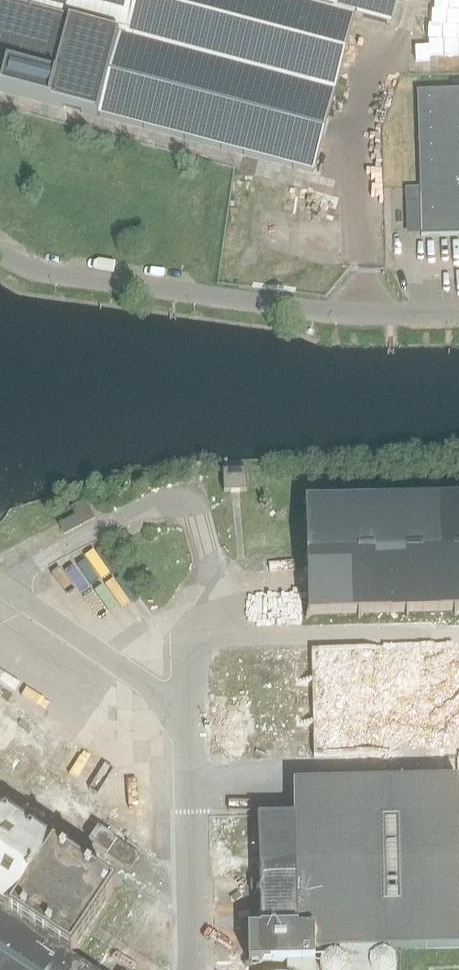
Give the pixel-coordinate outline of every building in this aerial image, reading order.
[(97,116),(313,174),(313,172),(335,93),(356,14),(390,25),(397,0),(0,0),(0,89),(97,116)] [(416,91),(420,187),(406,188),(406,204),(421,203),(422,236),(458,235),(458,90),(416,91)] [(224,492),(247,491),(246,470),(223,471),(224,492)] [(310,589),(311,615),(458,610),(458,501),(308,505),(310,589)] [(59,525),(65,536),(94,520),(85,502),(71,509),(75,516),(59,525)] [(397,968),(397,966),(397,964),(397,962),(396,961),(395,959),(394,957),(392,956),(391,955),(389,954),(387,953),(385,953),(383,953),(381,954),(379,954),(379,945),(458,943),(458,822),(457,822),(456,780),(290,784),(290,812),(257,812),(258,926),(248,926),(248,960),(288,959),(288,969),(396,969),(397,968)] [(66,955),(110,889),(0,816),(0,969),(89,969),(66,955)] [(130,871),(140,856),(99,828),(89,843),(130,871)]
